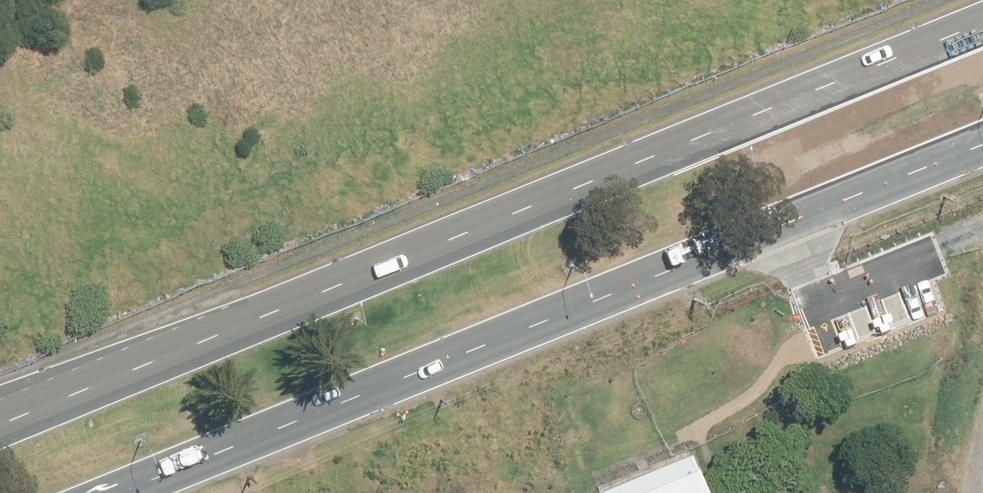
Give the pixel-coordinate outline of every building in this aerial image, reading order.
[(602,492),(704,492),(689,457),(602,492)]
